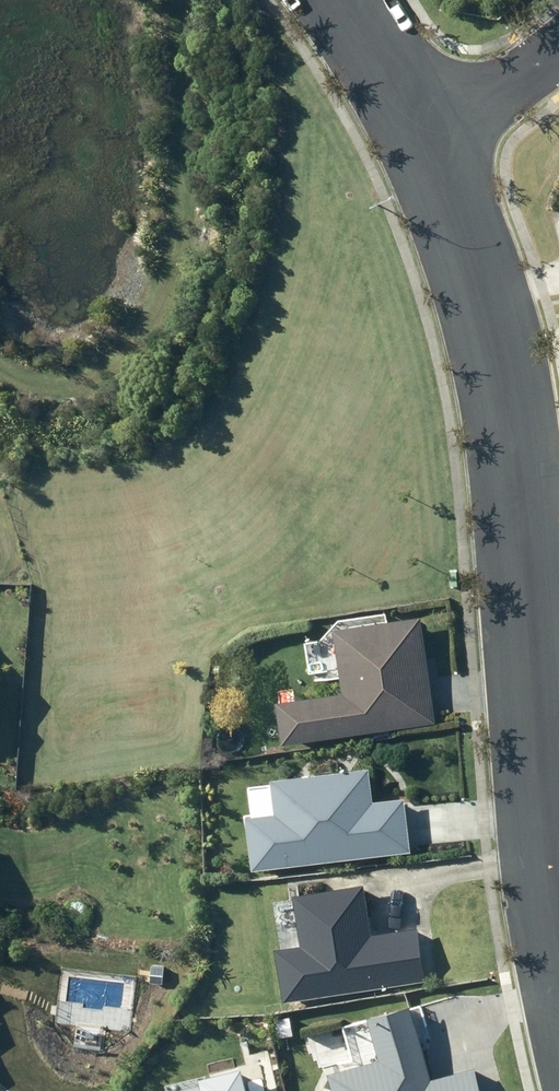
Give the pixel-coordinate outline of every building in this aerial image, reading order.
[(341,634),(345,669),(342,669),(346,700),(284,707),(287,740),(429,722),(423,678),(402,681),(400,670),(412,669),(411,664),(416,663),(412,625),(341,634)] [(377,802),(374,767),(276,777),(280,812),(250,814),(256,869),(412,854),(406,799),(377,802)] [(376,935),(367,884),(296,896),(304,947),(277,951),(286,1004),(429,980),(420,928),(376,935)] [(416,1006),(373,1017),(384,1060),(332,1074),(337,1090),(486,1090),(480,1068),(436,1079),(416,1006)] [(246,1067),(204,1076),(208,1090),(251,1090),(246,1067)]
